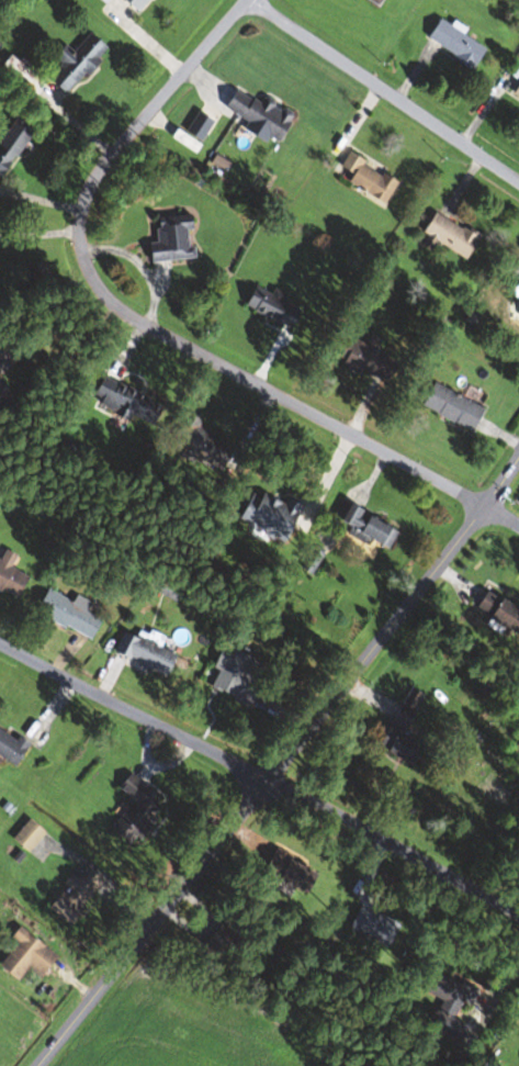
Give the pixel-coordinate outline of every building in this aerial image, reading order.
[(145,0),(117,0),(134,13),(145,0)] [(422,38),(467,70),(481,50),(436,18),(422,38)] [(62,96),(102,50),(84,34),(68,52),(59,44),(50,55),(60,64),(45,81),(62,96)] [(24,85),(33,70),(5,53),(0,62),(0,72),(24,85)] [(518,76),(506,96),(518,104),(518,76)] [(255,105),(230,89),(218,107),(245,123),(244,127),(271,143),(289,114),(260,97),(255,105)] [(23,132),(5,120),(0,128),(0,169),(23,132)] [(379,205),(393,184),(345,153),(331,173),(379,205)] [(417,231),(460,260),(474,239),(431,210),(417,231)] [(143,263),(189,259),(185,215),(151,218),(153,243),(142,244),(143,263)] [(509,267),(509,298),(516,298),(516,321),(518,321),(518,267),(509,267)] [(280,302),(283,297),(269,290),(267,295),(249,286),(238,306),(287,332),(298,311),(280,302)] [(334,333),(323,358),(375,381),(386,356),(334,333)] [(0,344),(0,374),(14,365),(0,344)] [(86,400),(145,426),(155,403),(96,377),(86,400)] [(468,431),(479,407),(427,384),(416,408),(468,431)] [(216,471),(228,445),(195,430),(198,422),(179,413),(163,447),(216,471)] [(284,497),(278,507),(248,488),(231,517),(278,545),(301,507),(284,497)] [(385,551),(395,531),(342,505),(332,525),(385,551)] [(25,577),(7,569),(13,555),(0,550),(0,591),(16,598),(25,577)] [(69,602),(42,589),(31,613),(88,640),(100,615),(69,601),(69,602)] [(481,590),(468,611),(512,638),(518,628),(518,614),(481,590)] [(173,656),(120,631),(109,653),(162,679),(173,656)] [(204,688),(235,699),(249,659),(218,648),(204,688)] [(401,763),(411,740),(403,736),(420,695),(402,688),(375,752),(401,763)] [(25,745),(14,737),(11,741),(0,734),(0,761),(9,767),(25,745)] [(161,799),(123,775),(113,791),(127,800),(107,832),(132,847),(161,799)] [(376,943),(387,923),(357,906),(346,927),(376,943)] [(19,954),(3,962),(10,975),(26,968),(19,954)] [(475,991),(429,972),(419,994),(434,1000),(423,1028),(454,1041),(475,991)]
